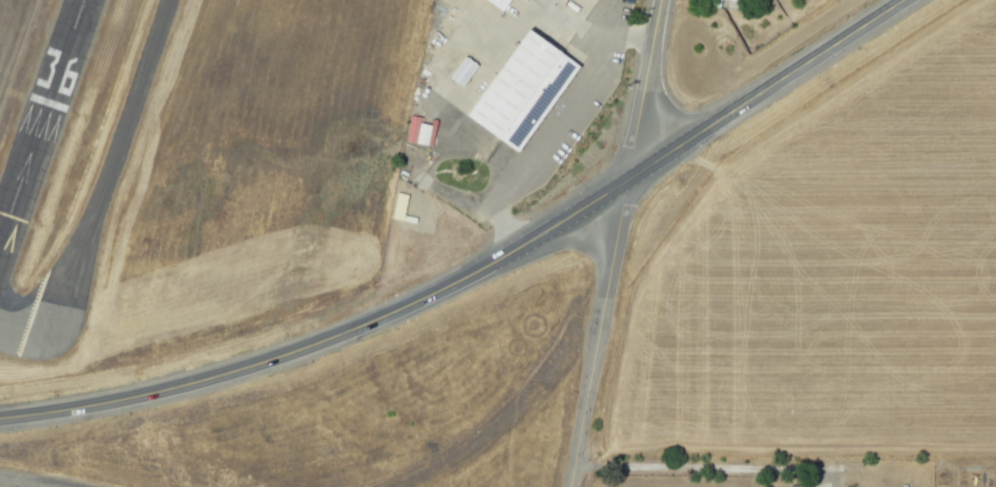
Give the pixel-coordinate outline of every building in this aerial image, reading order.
[(502,15),(482,0),(513,0),(502,15)] [(458,115),(519,29),(573,67),(513,153),(458,115)] [(435,122),(428,121),(427,126),(417,124),(418,118),(407,117),(403,142),(432,146),(435,122)]
